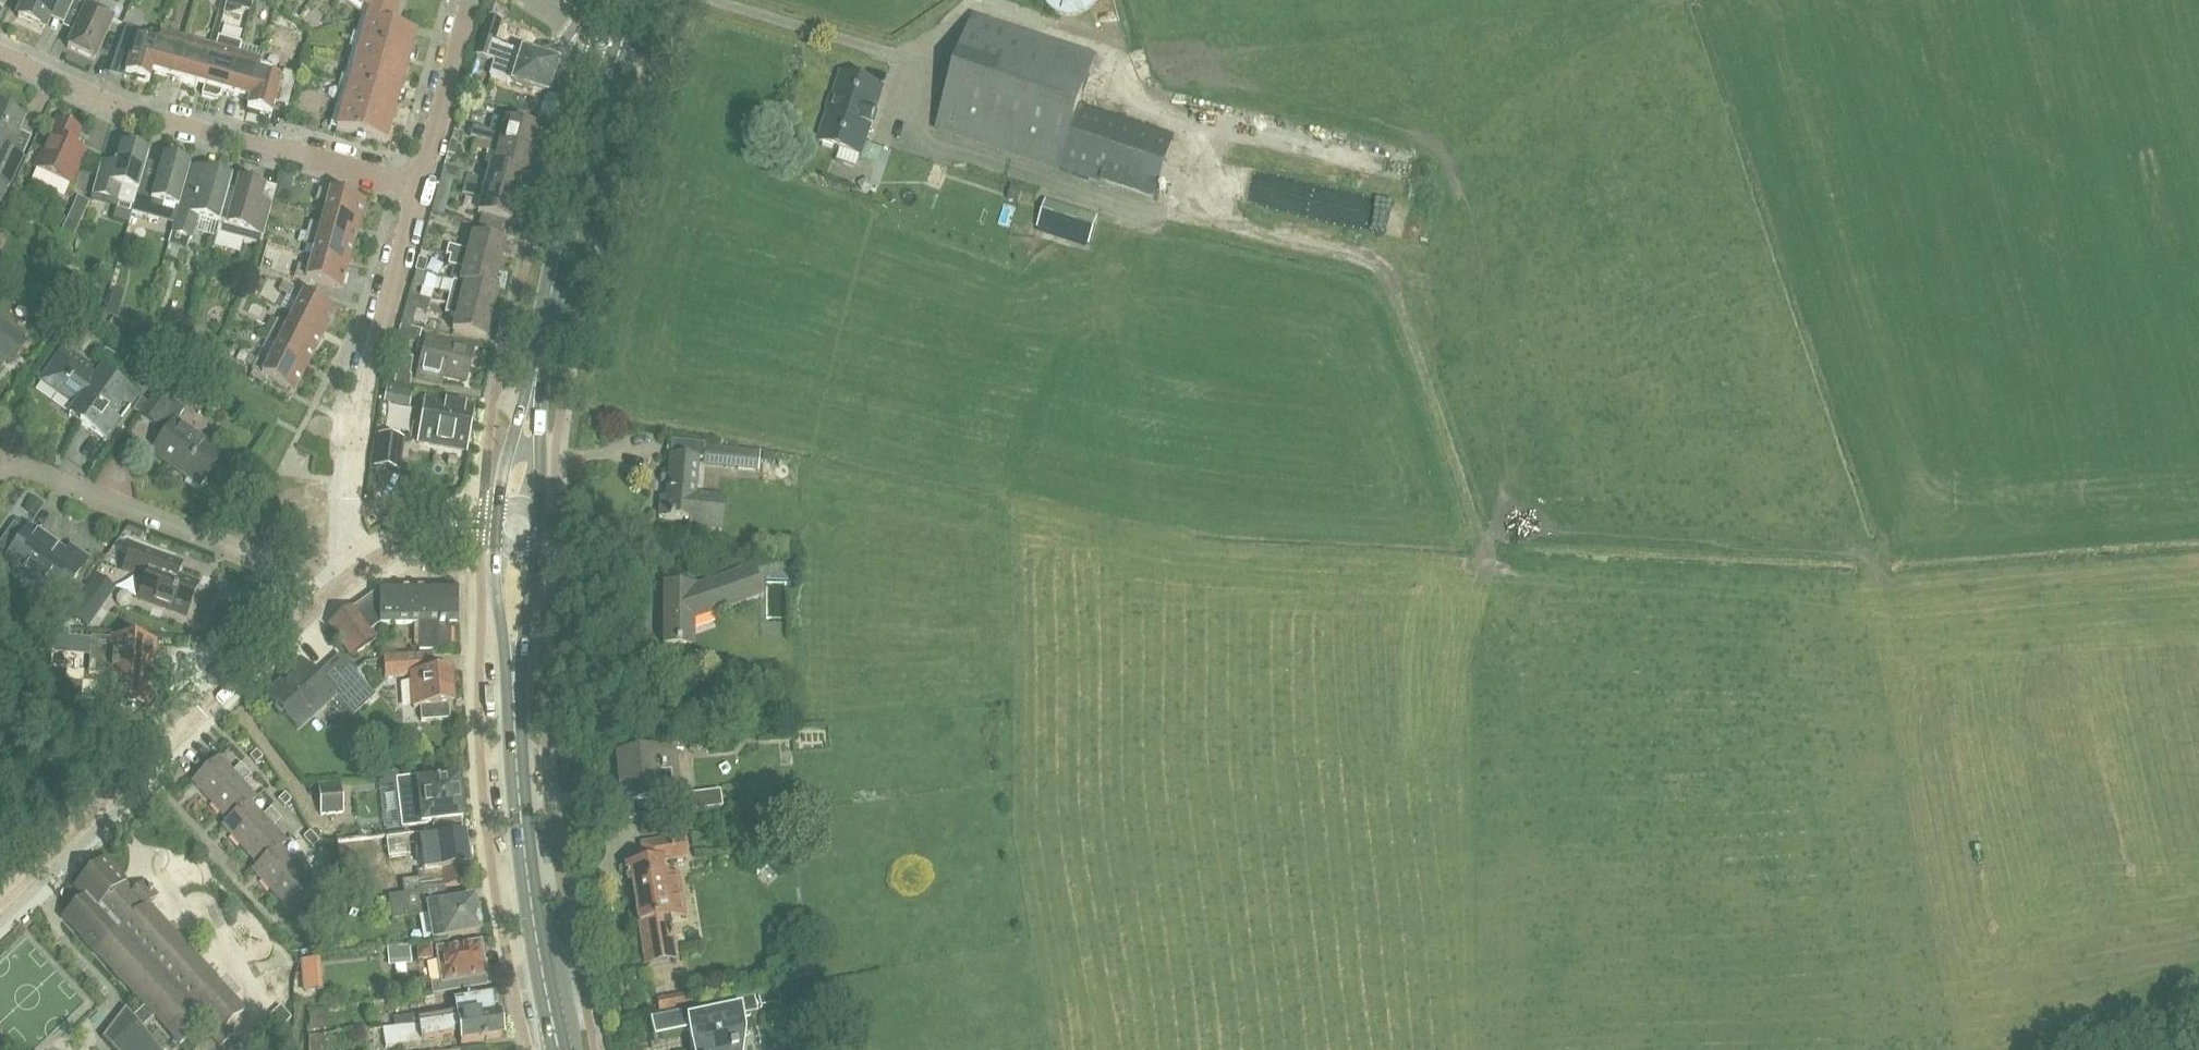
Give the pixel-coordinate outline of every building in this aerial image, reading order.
[(17,19),(43,30),(57,1),(71,8),(75,0),(26,0),(17,19)] [(67,48),(93,61),(112,19),(95,11),(100,0),(89,0),(67,48)] [(242,10),(250,12),(253,0),(244,0),(244,2),(238,0),(227,0),(223,13),(228,15),(241,12),(242,10)] [(343,5),(345,3),(361,15),(355,34),(353,33),(349,48),(352,49),(345,76),(342,75),(338,91),(340,91),(330,128),(336,129),(358,136),(367,138),(386,144),(416,35),(391,28),(399,1),(397,0),(335,0),(343,5)] [(293,12),(289,16),(296,21),(299,16),(293,12)] [(500,20),(489,17),(477,55),(488,59),(500,20)] [(1078,107),(1094,57),(975,18),(938,130),(1153,201),(1174,139),(1078,107)] [(147,82),(150,73),(159,37),(149,34),(143,37),(142,42),(133,40),(136,30),(123,27),(112,58),(127,62),(123,76),(147,82)] [(159,37),(150,73),(171,79),(182,43),(159,37)] [(205,50),(182,43),(171,79),(202,88),(212,52),(205,50)] [(558,63),(553,61),(499,44),(494,60),(488,76),(547,95),(558,63)] [(219,93),(226,95),(236,59),(212,52),(202,88),(200,96),(214,100),(218,98),(219,93)] [(258,65),(236,59),(226,95),(248,101),(258,65)] [(258,65),(248,101),(245,111),(269,118),(273,104),(285,108),(294,76),(281,72),(278,82),(270,79),(272,74),(268,68),(258,65)] [(841,75),(820,143),(841,150),(836,162),(856,168),(860,157),(862,152),(882,89),(841,75)] [(7,186),(9,186),(22,158),(8,151),(17,131),(23,117),(0,106),(0,201),(7,186)] [(470,136),(488,141),(532,152),(538,129),(493,118),(490,130),(472,126),(470,136)] [(71,185),(85,154),(72,148),(80,131),(57,121),(35,169),(76,188),(72,196),(71,195),(71,196),(72,197),(76,188),(71,185)] [(447,154),(450,154),(455,156),(458,143),(450,141),(447,154)] [(496,153),(492,166),(523,174),(526,175),(532,152),(488,141),(485,151),(496,153)] [(98,170),(92,194),(89,203),(90,203),(92,194),(117,201),(134,206),(138,192),(140,183),(148,155),(120,147),(115,167),(100,163),(98,170)] [(178,208),(189,168),(190,166),(162,159),(154,187),(140,183),(138,192),(134,206),(132,213),(158,221),(163,204),(178,208)] [(440,178),(464,184),(517,197),(523,174),(492,166),(488,165),(484,179),(466,174),(467,172),(443,166),(440,178)] [(219,224),(229,189),(231,180),(189,168),(178,208),(171,234),(192,240),(198,218),(219,224)] [(282,173),(279,185),(291,188),(294,176),(282,173)] [(239,182),(237,191),(236,195),(229,193),(230,189),(229,189),(219,224),(216,235),(217,235),(220,224),(246,232),(243,242),(260,247),(272,205),(270,205),(268,212),(257,209),(263,189),(239,182)] [(511,221),(517,197),(464,184),(461,193),(480,198),(477,212),(480,213),(477,225),(504,231),(506,220),(511,221)] [(1011,186),(1006,200),(1017,203),(1021,190),(1011,186)] [(323,214),(359,224),(365,202),(318,189),(315,201),(326,204),(323,214)] [(73,239),(89,203),(77,198),(61,233),(73,239)] [(309,222),(306,233),(353,245),(359,224),(323,214),(320,225),(309,222)] [(446,253),(450,255),(455,256),(499,267),(504,245),(500,244),(504,231),(477,225),(475,235),(472,234),(468,249),(448,244),(446,253)] [(303,244),(314,247),(312,257),(347,267),(353,245),(306,233),(303,244)] [(499,267),(455,256),(450,255),(448,264),(463,268),(459,283),(493,291),(499,267)] [(341,289),(347,267),(312,257),(309,268),(297,265),(294,277),(341,289)] [(414,270),(418,271),(424,273),(428,260),(418,258),(414,270)] [(250,269),(242,267),(239,276),(247,279),(250,269)] [(411,283),(414,284),(421,286),(425,274),(414,270),(411,283)] [(64,271),(59,284),(73,289),(78,275),(64,271)] [(447,302),(491,313),(496,292),(493,291),(459,283),(453,281),(447,302)] [(292,315),(324,331),(334,311),(302,295),(292,289),(293,287),(283,282),(278,292),(288,297),(286,300),(297,305),(292,315)] [(106,313),(118,316),(124,293),(112,289),(106,313)] [(399,325),(410,328),(419,297),(408,294),(399,325)] [(491,313),(447,302),(445,312),(456,315),(452,329),(485,337),(491,313)] [(276,320),(272,329),(314,351),(324,331),(292,315),(287,325),(276,320)] [(7,360),(12,364),(29,341),(0,320),(0,370),(7,360)] [(266,340),(277,345),(272,354),(305,371),(314,351),(272,329),(266,340)] [(421,361),(417,378),(438,383),(440,375),(464,380),(467,368),(471,351),(466,350),(426,340),(421,361)] [(105,441),(138,395),(102,370),(99,374),(64,349),(41,381),(76,406),(69,416),(105,441)] [(305,371),(272,354),(267,365),(256,359),(251,370),(294,392),(305,371)] [(163,382),(157,391),(140,415),(166,434),(153,453),(199,486),(221,454),(175,421),(184,408),(174,401),(179,393),(163,382)] [(388,387),(385,403),(405,406),(408,390),(388,387)] [(425,398),(417,443),(466,452),(474,407),(425,398)] [(402,439),(379,436),(375,467),(398,470),(402,439)] [(755,470),(757,452),(704,447),(703,461),(726,463),(725,467),(755,470)] [(762,453),(761,460),(773,462),(774,455),(762,453)] [(698,461),(669,457),(665,499),(660,499),(658,518),(663,518),(663,519),(692,522),(704,523),(706,505),(694,504),(698,461)] [(775,465),(773,470),(775,476),(781,478),(787,476),(790,470),(788,465),(781,463),(775,465)] [(428,497),(408,493),(405,517),(427,506),(428,497)] [(71,584),(90,558),(71,545),(66,552),(30,526),(3,564),(69,610),(82,592),(71,584)] [(197,583),(176,576),(181,564),(132,545),(123,570),(146,578),(138,598),(185,616),(197,583)] [(753,567),(701,585),(695,587),(694,585),(664,585),(664,645),(694,645),(694,627),(691,627),(692,620),(762,593),(753,567)] [(352,607),(328,625),(349,654),(373,637),(368,629),(380,620),(380,623),(419,623),(419,650),(448,650),(448,645),(451,645),(451,627),(448,627),(448,623),(457,623),(456,588),(380,588),(353,608),(352,607)] [(101,610),(82,596),(70,614),(88,627),(101,610)] [(154,642),(112,638),(106,704),(149,707),(150,687),(153,687),(154,686),(152,685),(153,677),(154,677),(154,675),(151,675),(154,642)] [(421,722),(449,720),(448,705),(452,705),(450,673),(434,674),(433,656),(383,659),(384,678),(408,677),(411,710),(420,709),(421,722)] [(326,668),(362,707),(374,696),(338,657),(326,668)] [(266,696),(297,730),(332,698),(350,718),(362,707),(326,668),(315,678),(302,664),(266,696)] [(747,731),(736,733),(738,743),(749,741),(747,731)] [(650,801),(652,815),(722,807),(720,791),(682,796),(676,749),(619,756),(625,804),(650,801)] [(250,755),(249,756),(255,764),(257,762),(262,758),(256,750),(250,755)] [(194,782),(212,801),(247,769),(242,763),(234,771),(220,757),(194,782)] [(253,775),(247,769),(212,801),(230,820),(230,821),(251,801),(252,802),(257,796),(244,782),(253,775)] [(420,779),(397,782),(402,829),(423,826),(423,825),(432,824),(433,832),(461,829),(460,820),(462,820),(460,801),(463,801),(461,785),(458,785),(458,781),(421,785),(420,779)] [(318,789),(321,816),(343,814),(340,787),(318,789)] [(280,798),(278,799),(284,807),(286,805),(291,801),(285,794),(280,798)] [(224,826),(242,845),(277,813),(272,807),(264,815),(252,802),(251,801),(230,821),(230,820),(224,826)] [(282,819),(277,813),(242,845),(260,865),(261,865),(281,846),(282,847),(288,841),(274,826),(282,819)] [(646,862),(627,865),(630,882),(633,882),(646,955),(676,950),(670,918),(687,915),(684,899),(680,879),(679,872),(667,875),(664,860),(688,857),(684,837),(682,838),(680,825),(662,828),(664,841),(643,844),(646,862)] [(308,834),(303,839),(312,848),(313,847),(319,842),(309,832),(308,834)] [(386,839),(387,849),(388,858),(410,855),(408,836),(386,839)] [(401,881),(403,895),(443,888),(471,884),(465,837),(421,843),(422,853),(425,872),(418,873),(419,879),(401,881)] [(272,890),(308,858),(302,852),(294,860),(282,847),(281,846),(261,865),(260,865),(254,871),(272,890)] [(125,882),(127,880),(105,857),(75,885),(85,896),(64,915),(116,970),(115,971),(145,1003),(133,1014),(127,1006),(105,1036),(118,1049),(161,1049),(142,1026),(155,1014),(182,1042),(202,1023),(223,1045),(236,1032),(230,1026),(246,1011),(239,1004),(242,1002),(149,903),(158,894),(144,880),(132,891),(125,882)] [(313,863),(308,858),(272,890),(291,910),(309,894),(318,885),(304,871),(313,863)] [(446,901),(443,888),(403,895),(389,897),(392,920),(428,914),(432,941),(480,932),(480,929),(483,927),(482,919),(477,917),(474,900),(458,903),(457,899),(446,901)] [(491,985),(487,986),(485,976),(489,975),(489,974),(485,975),(480,944),(438,951),(444,983),(431,985),(433,995),(491,986),(491,985)] [(387,948),(388,967),(411,965),(410,946),(387,948)] [(430,948),(417,949),(418,960),(431,958),(430,948)] [(313,958),(299,959),(300,973),(302,972),(320,971),(319,957),(313,958)] [(664,1011),(698,1005),(696,988),(661,994),(664,1011)] [(395,1020),(396,1029),(458,1019),(483,1014),(483,1016),(499,1013),(496,991),(454,998),(456,1013),(451,1014),(450,1010),(395,1020)] [(757,996),(759,1007),(779,1004),(778,993),(757,996)] [(743,1017),(757,1014),(753,996),(691,1010),(653,1018),(658,1038),(689,1032),(691,1042),(687,1043),(687,1044),(692,1043),(693,1049),(744,1049),(746,1032),(743,1017)] [(291,1021),(281,1009),(251,1035),(262,1047),(291,1021)] [(308,1015),(310,1028),(331,1025),(329,1012),(308,1015)] [(421,1042),(421,1040),(453,1034),(453,1031),(459,1030),(462,1043),(504,1036),(503,1032),(506,1030),(505,1025),(501,1022),(499,1013),(483,1016),(483,1014),(458,1019),(458,1021),(420,1028),(396,1030),(382,1031),(385,1048),(421,1042)]
